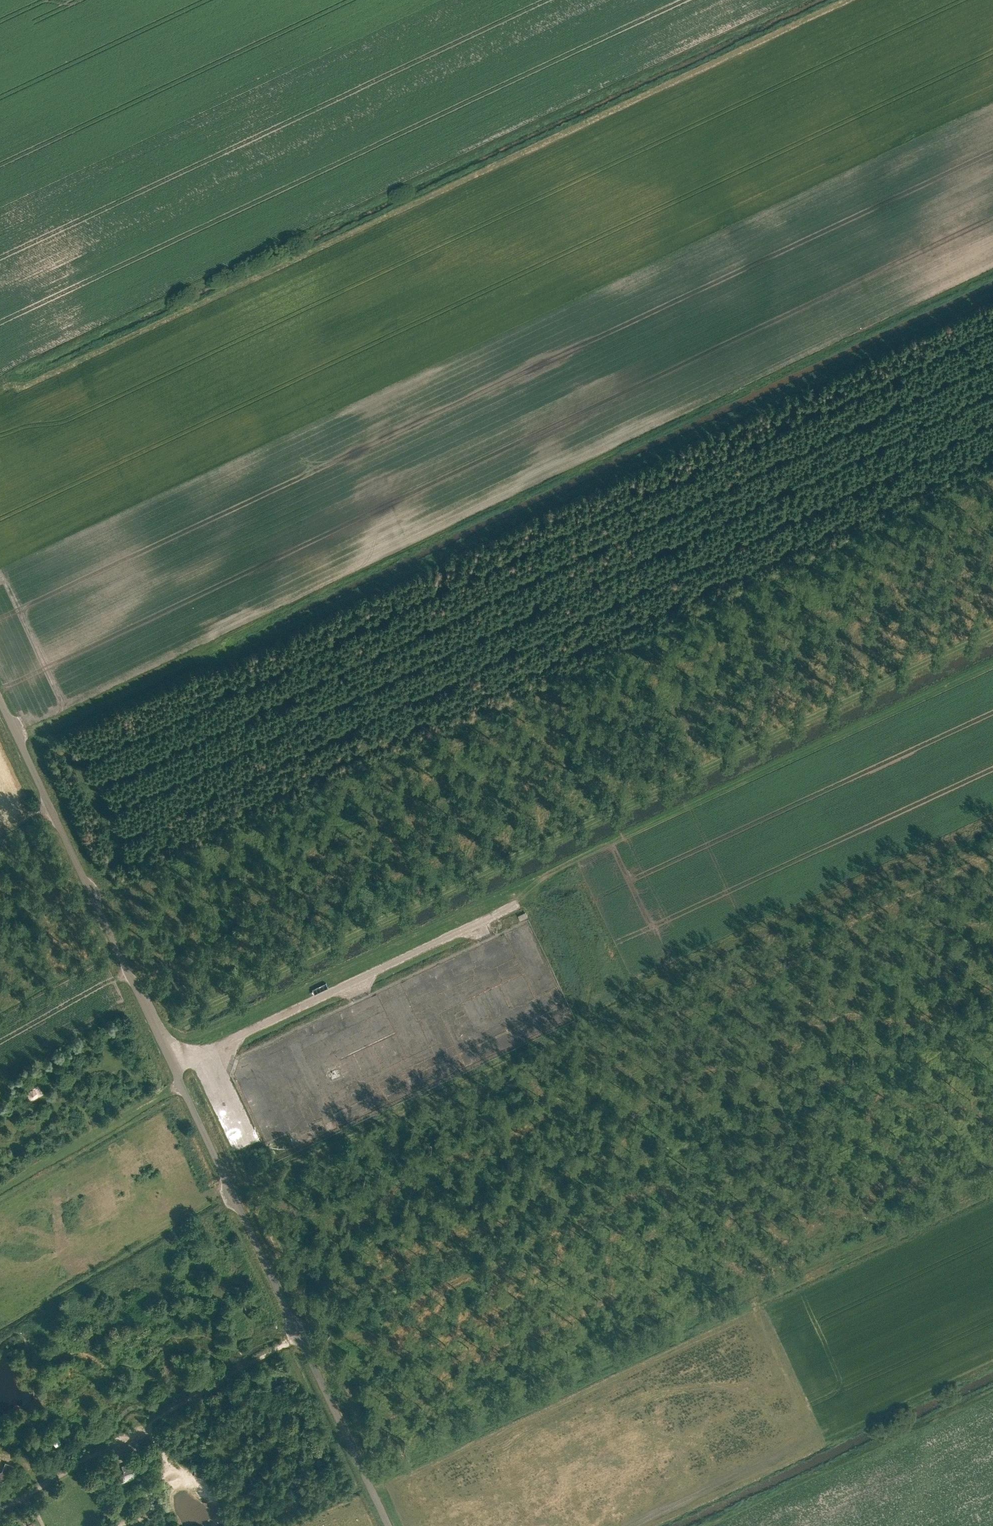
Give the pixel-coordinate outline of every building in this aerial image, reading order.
[(34,1513),(25,1517),(27,1523),(37,1519),(34,1513)] [(13,1520),(15,1525),(24,1525),(20,1517),(13,1520)]
